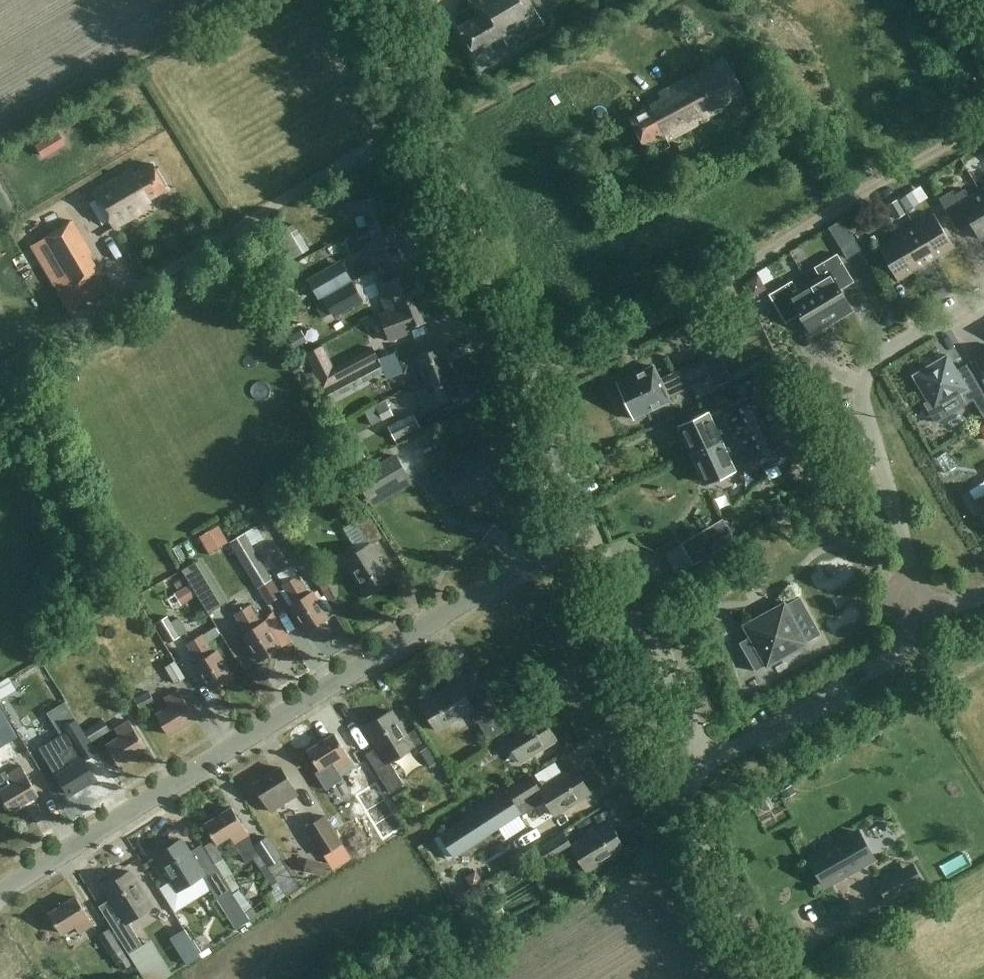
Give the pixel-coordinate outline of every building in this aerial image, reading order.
[(544,24),(540,17),(530,0),(469,0),(478,15),(459,27),(475,55),(503,38),(507,46),(544,24)] [(540,17),(559,6),(555,0),(530,0),(540,17)] [(681,40),(690,34),(681,18),(671,24),(681,40)] [(667,141),(746,98),(724,58),(658,94),(661,100),(629,117),(644,146),(649,143),(656,154),(670,146),(667,141)] [(39,143),(45,155),(72,142),(66,130),(39,143)] [(682,144),(674,148),(680,159),(687,154),(682,144)] [(115,229),(125,223),(141,212),(138,207),(169,188),(153,164),(137,174),(133,169),(132,167),(92,191),(115,229)] [(967,216),(980,239),(983,237),(983,198),(980,192),(969,198),(964,189),(955,194),(952,190),(938,198),(954,224),(967,216)] [(911,191),(899,199),(907,211),(919,203),(911,191)] [(368,226),(389,218),(380,193),(359,201),(358,197),(346,202),(351,216),(363,212),(368,226)] [(897,199),(887,205),(895,219),(905,213),(897,199)] [(914,224),(935,259),(954,248),(933,213),(914,224)] [(389,218),(368,226),(373,240),(362,244),(367,258),(379,254),(377,250),(398,242),(389,218)] [(72,221),(45,237),(75,288),(99,274),(87,254),(91,251),(72,221)] [(293,260),(310,249),(294,223),(272,236),(278,247),(283,245),(293,260)] [(935,259),(914,224),(896,235),(917,270),(935,259)] [(917,270),(896,235),(877,246),(898,281),(917,270)] [(809,285),(831,322),(852,309),(840,290),(854,282),(837,254),(814,267),(820,279),(809,285)] [(340,261),(308,280),(319,298),(351,280),(340,261)] [(381,295),(386,309),(398,304),(418,297),(409,272),(389,280),(388,276),(376,281),(381,295)] [(759,275),(745,284),(753,297),(767,289),(759,275)] [(784,318),(796,310),(810,334),(831,322),(809,285),(798,292),(791,281),(768,294),(785,323),(786,322),(784,318)] [(352,282),(324,298),(335,317),(363,301),(352,282)] [(389,340),(397,337),(409,332),(408,329),(427,321),(418,297),(398,304),(386,309),(386,310),(379,313),(389,340)] [(476,341),(489,337),(480,312),(467,317),(476,341)] [(294,348),(307,340),(301,330),(288,337),(294,348)] [(959,362),(973,355),(964,337),(950,344),(959,362)] [(322,345),(305,354),(323,389),(378,359),(371,346),(333,366),(322,345)] [(425,381),(451,370),(441,346),(400,362),(404,373),(419,367),(425,381)] [(976,356),(983,369),(983,351),(976,356)] [(965,404),(983,393),(968,368),(958,374),(947,355),(913,375),(933,410),(959,394),(965,404)] [(696,395),(715,386),(703,358),(659,379),(653,366),(618,382),(630,408),(627,409),(631,418),(636,420),(645,416),(644,413),(669,401),(667,397),(692,386),(696,395)] [(379,359),(339,381),(324,389),(329,400),(385,371),(379,359)] [(714,408),(715,409),(704,414),(704,415),(679,426),(705,483),(730,471),(730,472),(741,467),(742,468),(743,469),(744,470),(745,471),(747,472),(748,472),(750,472),(752,472),(755,471),(756,470),(757,469),(758,468),(759,467),(759,465),(760,463),(759,462),(759,460),(759,459),(766,455),(771,467),(777,464),(780,469),(811,454),(772,369),(734,387),(740,398),(732,401),(731,400),(730,399),(729,398),(728,397),(726,396),(725,396),(723,396),(722,396),(720,396),(719,397),(717,398),(716,399),(715,400),(715,402),(714,403),(714,405),(714,406),(714,408)] [(451,370),(425,381),(427,386),(417,390),(424,409),(461,395),(451,370)] [(382,421),(393,415),(386,401),(375,406),(382,421)] [(395,441),(420,428),(413,413),(388,426),(395,441)] [(486,491),(483,487),(505,473),(489,446),(475,455),(472,450),(441,469),(463,505),(486,491)] [(396,456),(356,479),(369,500),(408,477),(396,456)] [(974,501),(983,519),(983,495),(974,501)] [(365,595),(391,578),(369,544),(381,536),(365,512),(352,521),(367,544),(342,559),(365,595)] [(723,519),(702,531),(708,542),(729,529),(723,519)] [(259,523),(249,528),(259,546),(268,541),(259,523)] [(729,529),(708,542),(714,552),(735,540),(729,529)] [(702,531),(681,544),(687,554),(708,542),(702,531)] [(244,533),(229,542),(257,589),(273,580),(244,533)] [(708,542),(687,554),(694,565),(714,552),(708,542)] [(307,632),(327,619),(310,592),(308,593),(297,575),(281,585),(293,603),(290,604),(307,632)] [(182,584),(186,599),(200,596),(196,581),(182,584)] [(807,598),(795,604),(814,645),(826,639),(807,598)] [(766,667),(808,644),(784,602),(743,625),(766,667)] [(259,661),(280,649),(263,622),(260,623),(249,606),(234,615),(245,633),(242,634),(259,661)] [(169,618),(156,623),(168,644),(180,637),(169,618)] [(212,691),(232,679),(215,651),(212,653),(201,635),(186,645),(197,663),(195,664),(212,691)] [(179,657),(169,663),(180,679),(189,673),(179,657)] [(748,687),(762,685),(761,669),(746,671),(748,687)] [(22,690),(14,675),(0,682),(0,689),(5,699),(22,690)] [(51,711),(56,719),(67,737),(78,730),(62,703),(64,701),(52,679),(32,692),(46,714),(51,711)] [(456,681),(421,704),(437,730),(470,709),(481,725),(504,711),(490,689),(470,702),(456,681)] [(140,710),(155,703),(148,690),(134,698),(140,710)] [(168,735),(195,719),(179,691),(165,700),(170,708),(156,716),(168,735)] [(0,713),(0,766),(17,757),(15,753),(35,742),(29,731),(22,735),(8,708),(0,713)] [(391,792),(404,784),(390,761),(421,741),(414,730),(407,734),(392,710),(366,726),(388,761),(376,768),(391,792)] [(491,740),(514,726),(504,711),(481,725),(491,740)] [(558,738),(542,712),(506,734),(523,760),(558,738)] [(118,765),(146,749),(129,721),(115,730),(120,738),(107,746),(118,765)] [(334,733),(307,751),(319,770),(332,761),(337,769),(351,761),(334,733)] [(69,796),(96,779),(79,752),(65,760),(70,768),(57,776),(69,796)] [(357,769),(371,791),(384,784),(370,761),(357,769)] [(533,776),(509,790),(517,804),(541,790),(556,814),(592,792),(575,766),(540,788),(533,776)] [(38,794),(22,767),(8,775),(12,783),(0,791),(0,793),(10,811),(38,794)] [(270,811),(283,803),(297,794),(280,767),(253,784),(270,811)] [(522,814),(516,805),(517,804),(509,790),(508,789),(439,834),(454,857),(522,814)] [(231,807),(204,825),(216,844),(229,835),(234,843),(248,834),(231,807)] [(303,828),(321,856),(343,843),(325,815),(303,828)] [(565,833),(542,848),(550,861),(573,846),(588,871),(626,848),(610,821),(573,844),(565,833)] [(271,859),(283,851),(270,831),(258,839),(271,859)] [(856,832),(809,859),(824,886),(868,861),(863,852),(867,850),(856,832)] [(181,841),(155,857),(177,893),(201,878),(216,901),(229,893),(200,845),(188,852),(181,841)] [(283,885),(298,878),(287,856),(272,863),(283,885)] [(457,885),(471,878),(463,864),(450,870),(457,885)] [(887,901),(922,881),(912,864),(877,884),(887,901)] [(130,872),(103,888),(125,923),(113,931),(127,955),(127,954),(141,946),(127,923),(151,908),(130,872)] [(93,924),(76,897),(49,914),(61,933),(74,925),(79,933),(93,924)] [(193,961),(206,953),(189,924),(177,932),(193,961)] [(127,955),(113,931),(110,927),(97,936),(115,964),(116,962),(121,970),(132,965),(127,954),(127,955)]
